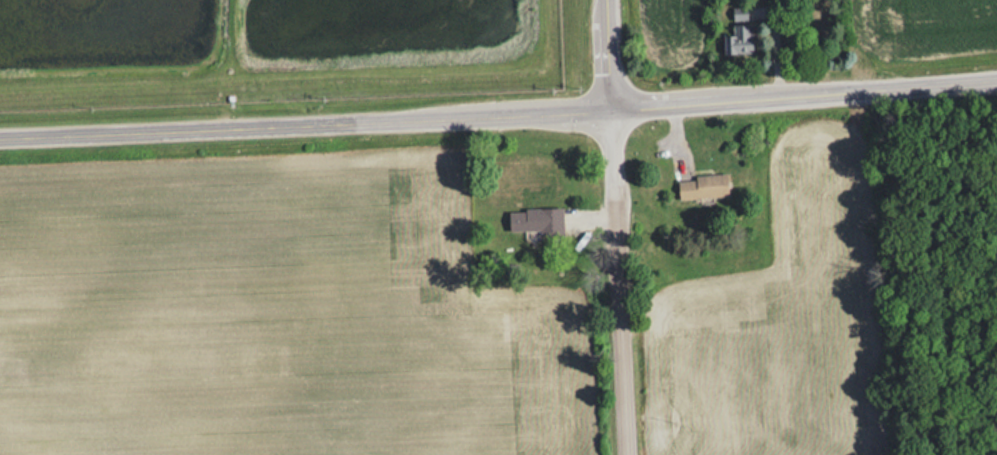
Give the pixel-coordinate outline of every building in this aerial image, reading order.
[(755,24),(748,24),(748,7),(731,7),(732,34),(722,35),(723,54),(756,53),(755,24)] [(727,196),(726,175),(677,177),(678,198),(727,196)] [(562,208),(508,209),(508,233),(562,232),(562,208)]
